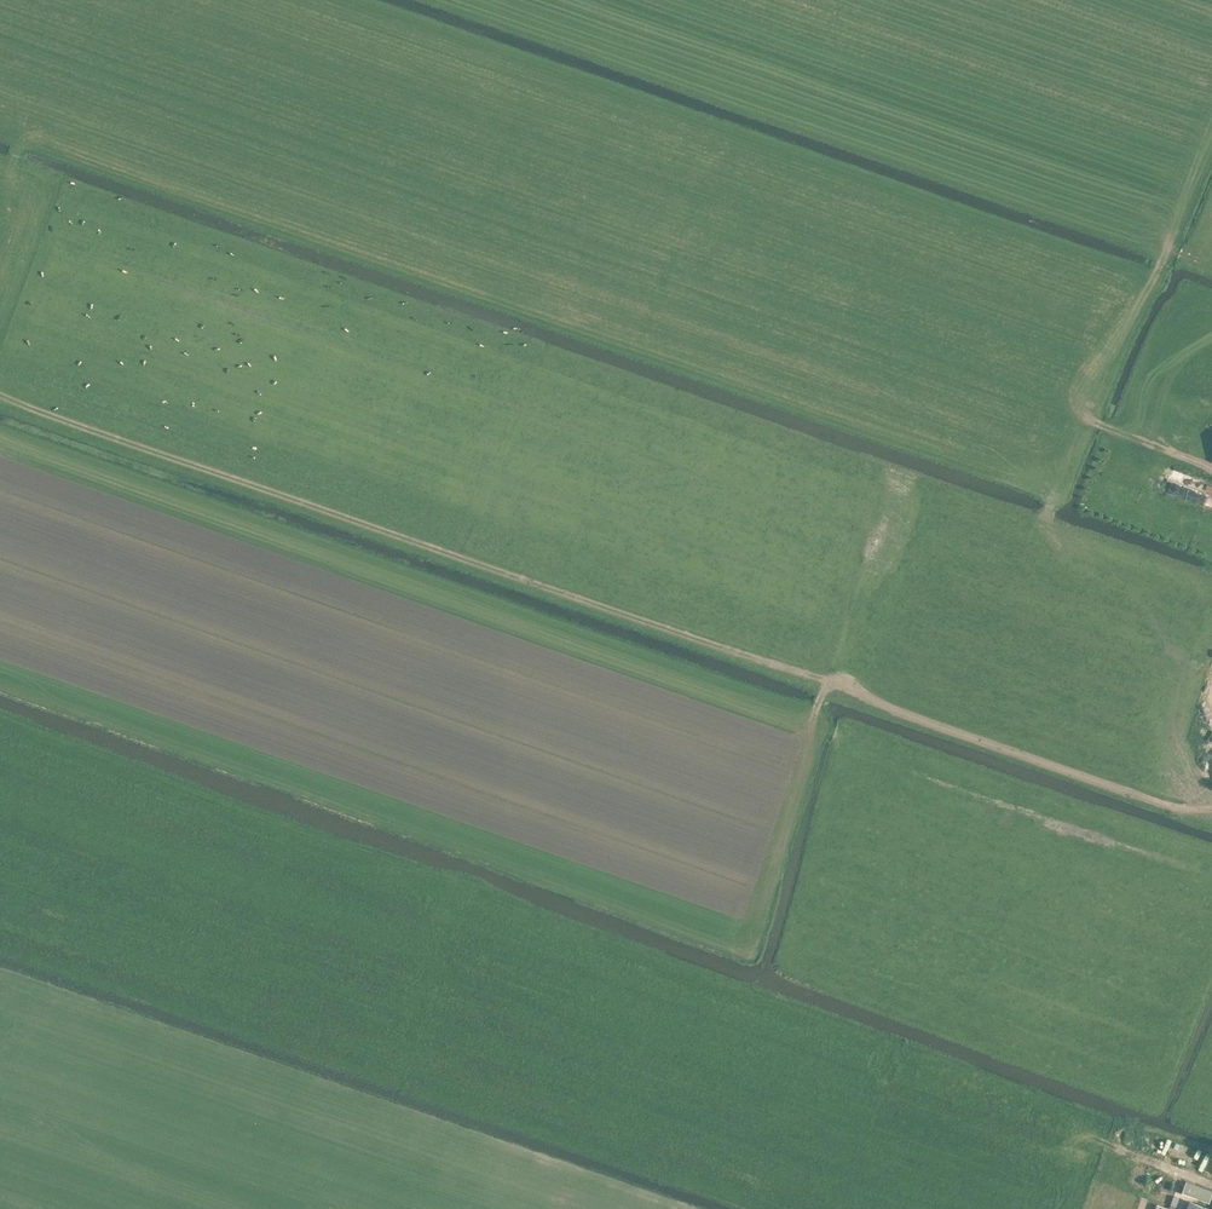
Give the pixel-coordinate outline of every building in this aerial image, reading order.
[(1196,476),(1198,470),(1181,462),(1179,468),(1196,476)] [(1209,1202),(1211,1193),(1211,1190),(1185,1180),(1181,1192),(1209,1202)] [(1189,1199),(1185,1208),(1211,1208),(1189,1199)]
